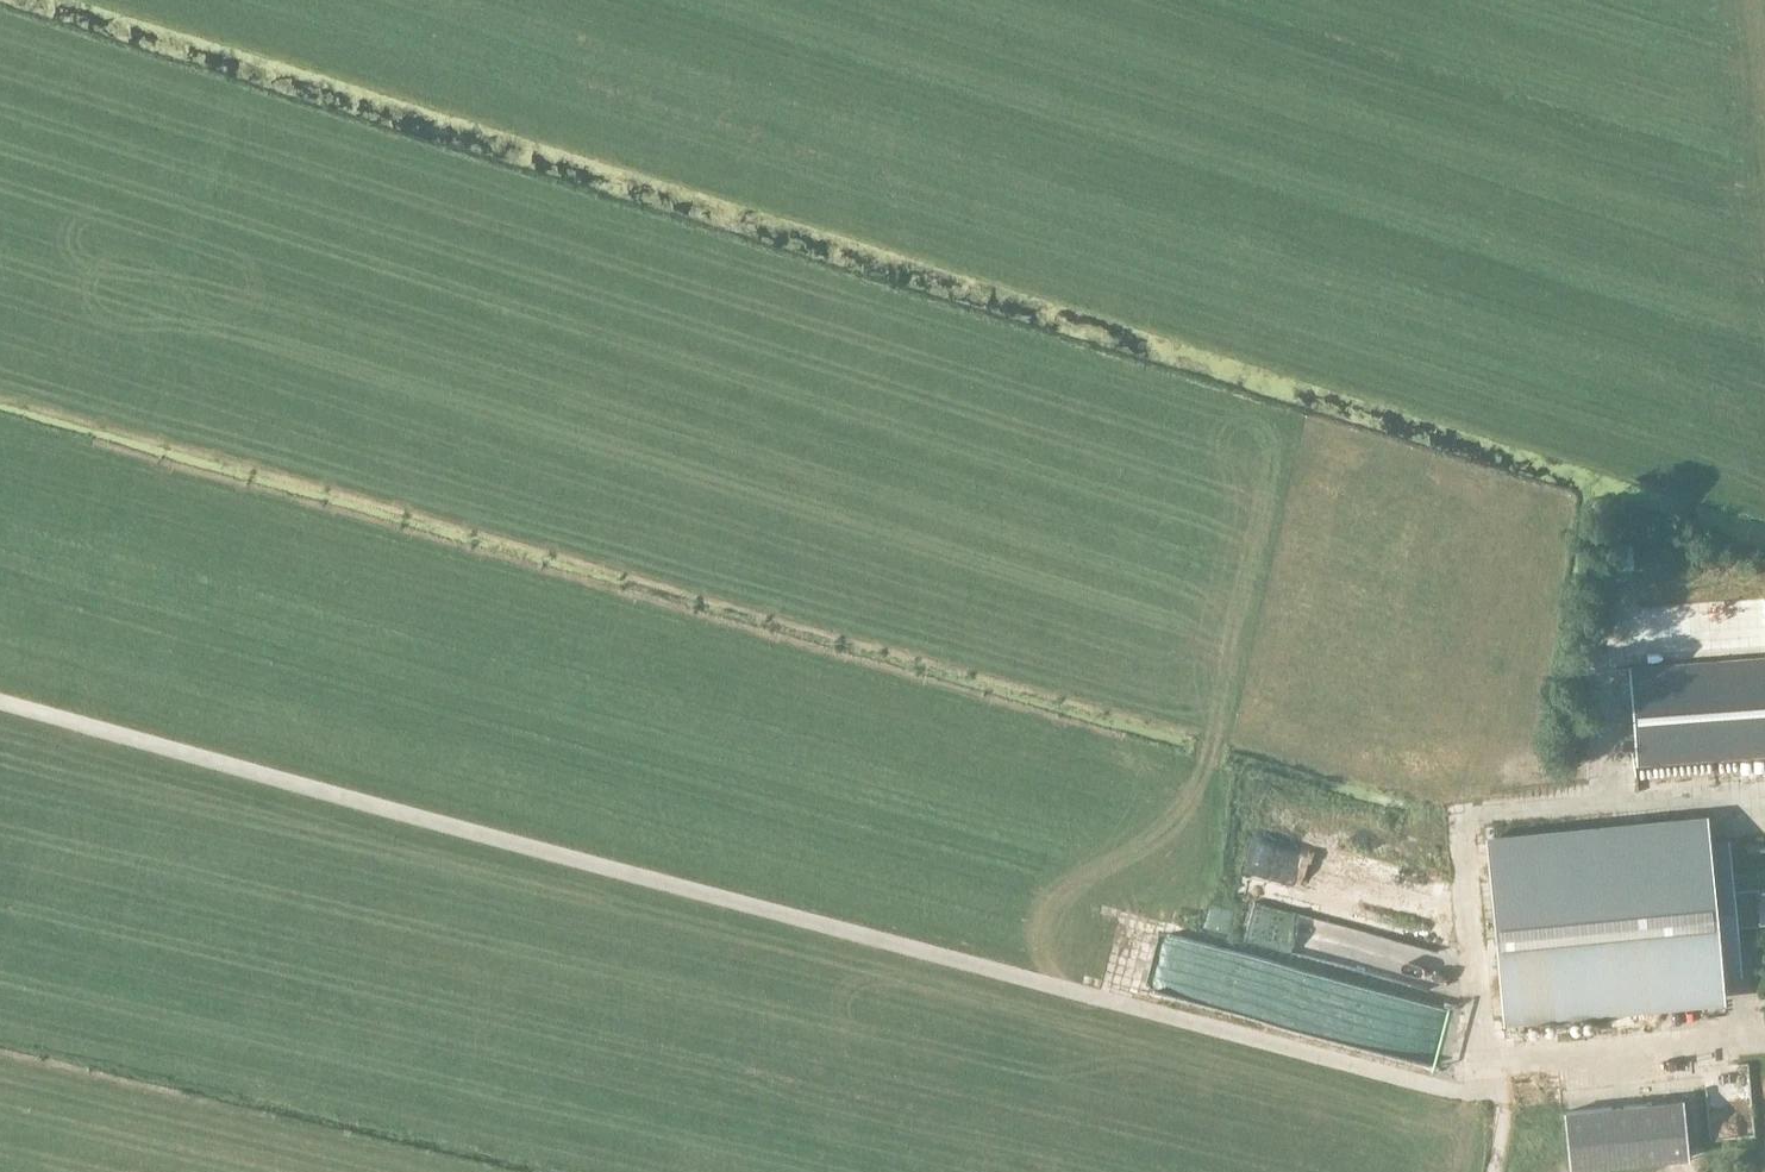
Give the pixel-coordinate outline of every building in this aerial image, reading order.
[(1630,668),(1636,762),(1764,752),(1764,659),(1630,668)] [(1637,775),(1662,771),(1660,762),(1636,766),(1637,775)] [(1406,856),(1289,819),(1280,849),(1396,886),(1406,856)] [(1706,819),(1486,839),(1502,1016),(1723,996),(1721,974),(1741,972),(1735,912),(1760,910),(1761,919),(1764,918),(1764,888),(1758,889),(1758,893),(1734,896),(1728,839),(1708,841),(1706,819)] [(1436,997),(1452,945),(1284,896),(1276,923),(1346,944),(1344,948),(1361,953),(1357,964),(1378,970),(1375,979),(1436,997)] [(1406,1050),(1417,1011),(1283,974),(1272,1013),(1406,1050)] [(1425,1049),(1453,1053),(1459,1017),(1432,1012),(1425,1049)] [(1682,1099),(1564,1111),(1570,1170),(1688,1158),(1682,1099)]
